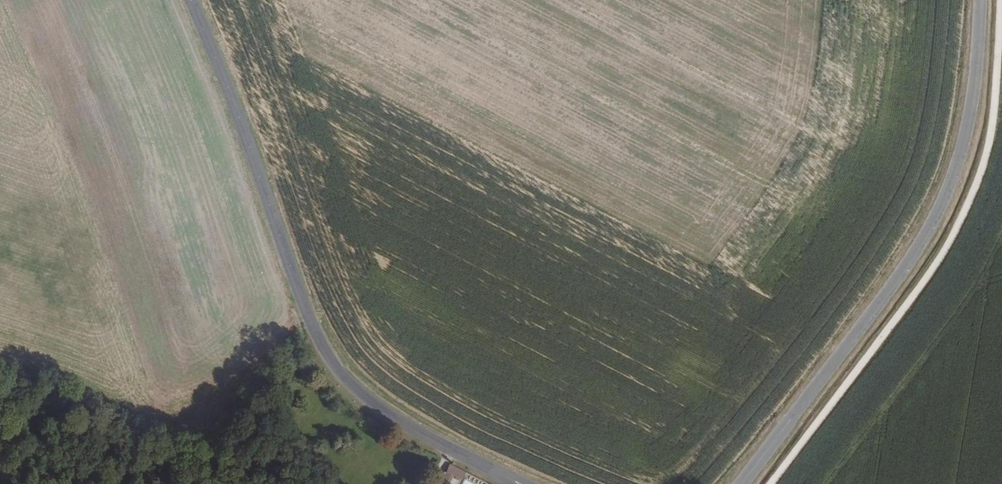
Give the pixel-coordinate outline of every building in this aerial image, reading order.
[(461,479),(464,473),(452,467),(449,473),(461,479)]
